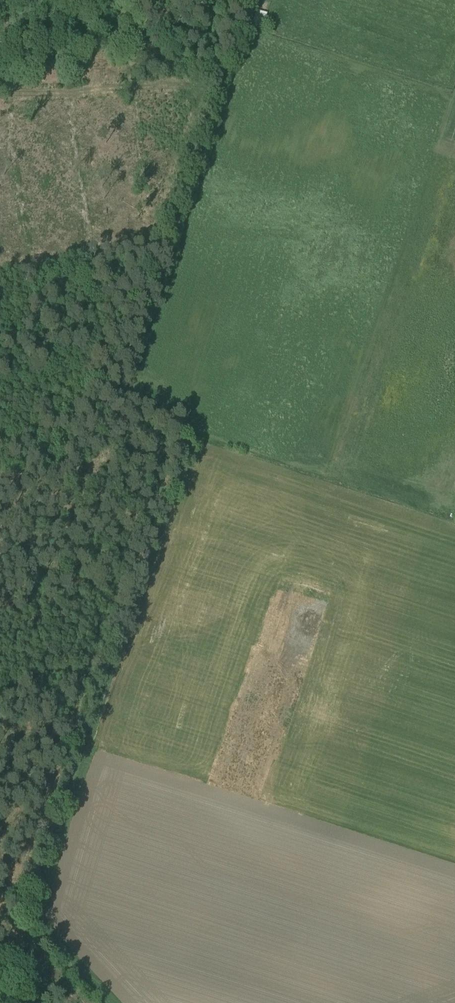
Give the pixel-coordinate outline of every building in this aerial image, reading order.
[(264,28),(267,13),(256,11),(253,25),(264,28)]
